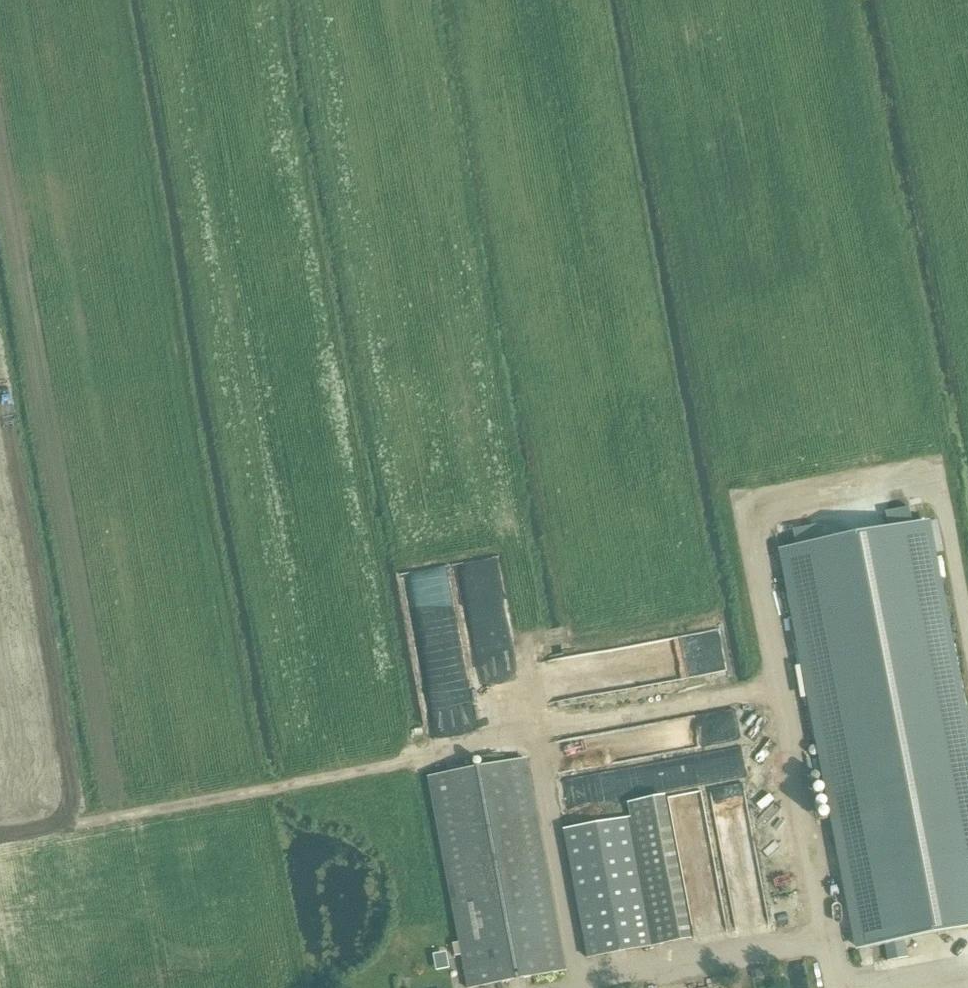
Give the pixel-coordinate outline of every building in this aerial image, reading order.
[(782,550),(859,949),(967,928),(967,748),(925,522),(782,550)] [(467,987),(470,987),(565,970),(525,760),(428,778),(467,987)] [(650,946),(626,819),(563,831),(587,958),(650,946)] [(764,968),(751,970),(752,979),(766,976),(764,968)]
